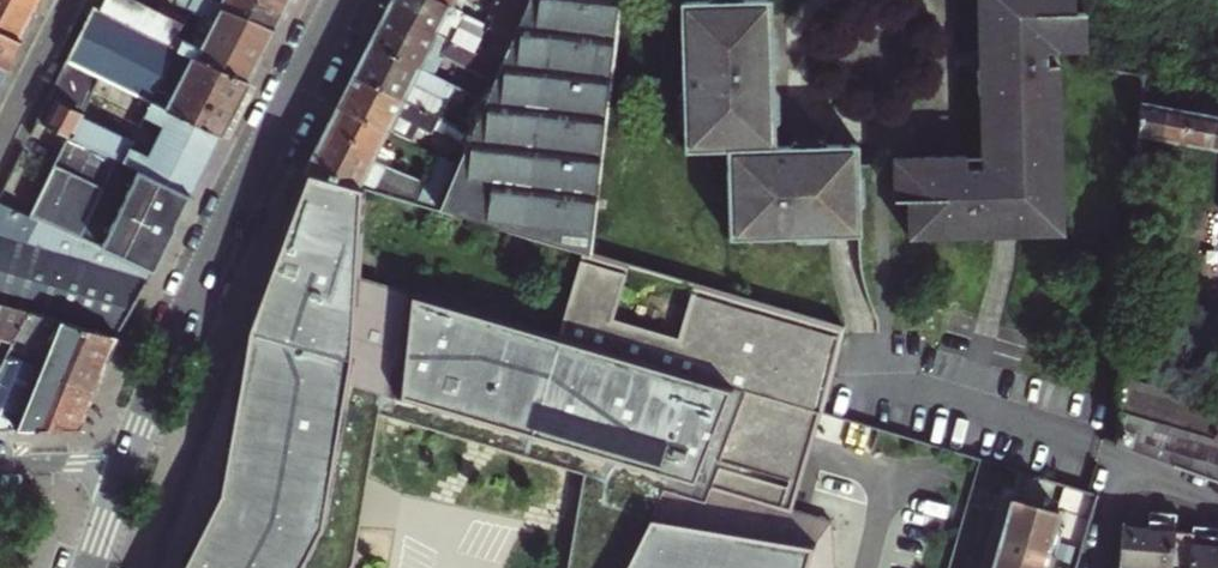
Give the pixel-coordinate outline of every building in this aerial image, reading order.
[(17,0),(0,0),(0,30),(20,40),(28,26),(36,10),(17,0)] [(36,10),(41,0),(17,0),(36,10)] [(204,11),(191,38),(178,32),(184,19),(144,0),(104,0),(99,9),(248,81),(259,58),(274,29),(216,0),(183,0),(191,4),(204,11)] [(274,29),(283,12),(289,0),(216,0),(274,29)] [(388,7),(479,53),(491,28),(479,22),(458,12),(435,0),(392,0),(388,7)] [(458,12),(465,0),(435,0),(458,12)] [(617,0),(525,0),(524,3),(509,38),(498,63),(483,99),(468,133),(463,145),(455,164),(436,208),(583,252),(586,253),(617,0)] [(480,18),(479,22),(491,28),(509,38),(524,3),(519,0),(485,0),(493,5),(487,22),(480,18)] [(1049,56),(1087,56),(1086,17),(1076,17),(1076,0),(978,0),(981,160),(893,162),(894,205),(908,205),(909,239),(1066,235),(1063,72),(1049,72),(1049,56)] [(191,4),(184,19),(178,32),(191,38),(204,11),(191,4)] [(102,77),(139,95),(221,134),(235,106),(248,81),(99,9),(94,6),(79,35),(67,60),(102,77)] [(498,63),(479,53),(388,7),(379,24),(370,42),(454,84),(483,99),(498,63)] [(686,14),(690,152),(721,152),(725,240),(860,237),(857,148),(779,150),(775,11),(686,14)] [(11,57),(20,40),(0,30),(0,80),(11,57)] [(361,60),(354,75),(438,117),(454,84),(370,42),(361,60)] [(142,126),(160,134),(150,156),(132,147),(135,141),(83,115),(90,101),(102,77),(67,60),(37,121),(43,124),(64,134),(191,193),(207,161),(221,134),(139,95),(133,108),(145,114),(140,125),(142,126)] [(468,133),(438,117),(354,75),(344,93),(338,105),(388,130),(392,132),(401,114),(463,145),(468,133)] [(90,101),(140,125),(145,114),(133,108),(139,95),(102,77),(90,101)] [(1140,103),(1139,134),(1163,139),(1167,108),(1155,106),(1140,103)] [(305,168),(313,172),(366,187),(436,208),(455,164),(450,161),(435,189),(373,159),(378,150),(388,130),(338,105),(322,136),(305,168)] [(1167,108),(1163,139),(1187,143),(1192,113),(1180,111),(1167,108)] [(1202,115),(1192,113),(1187,143),(1211,147),(1217,117),(1202,115)] [(142,126),(135,141),(132,147),(150,156),(160,134),(142,126)] [(49,166),(34,197),(26,213),(152,272),(163,250),(182,211),(191,193),(64,134),(59,144),(49,166)] [(430,175),(378,150),(373,159),(435,189),(450,161),(440,157),(430,175)] [(313,172),(305,168),(272,235),(166,520),(148,567),(174,567),(191,531),(244,369),(276,255),(313,172)] [(313,172),(276,255),(244,369),(191,531),(174,567),(310,567),(312,552),(355,374),(431,403),(535,423),(607,476),(621,456),(793,507),(799,485),(793,416),(773,410),(779,390),(823,403),(843,330),(586,253),(583,252),(559,337),(363,280),(339,273),(353,226),(366,187),(313,172)] [(152,272),(26,213),(5,203),(0,200),(0,303),(29,311),(117,335),(130,312),(152,272)] [(365,230),(353,226),(339,273),(363,280),(365,230)] [(29,311),(0,303),(0,375),(29,311)] [(117,335),(29,311),(0,375),(0,429),(12,429),(79,428),(99,378),(117,335)] [(1214,324),(1211,315),(1202,314),(1196,321),(1199,330),(1209,331),(1214,324)] [(607,476),(535,423),(431,403),(355,374),(312,552),(310,567),(342,567),(348,555),(370,465),(389,411),(583,487),(576,567),(599,567),(607,476)] [(1124,375),(1119,444),(1217,479),(1217,403),(1124,375)] [(823,403),(779,390),(773,410),(793,416),(799,485),(821,410),(823,403)] [(793,507),(621,456),(607,476),(599,567),(835,567),(831,518),(793,507)] [(1012,496),(999,542),(1053,558),(1055,551),(1047,549),(1054,524),(1058,509),(1012,496)] [(1,549),(6,547),(9,544),(11,542),(12,540),(13,537),(13,532),(13,529),(11,525),(8,522),(5,519),(1,518),(0,518),(0,549),(1,549)] [(1047,549),(1055,551),(1061,527),(1054,524),(1047,549)] [(1217,533),(1217,542),(1195,541),(1186,541),(1187,530),(1180,530),(1156,528),(1143,528),(1130,527),(1117,526),(1114,567),(1142,567),(1142,566),(1166,567),(1217,567),(1217,533)] [(476,564),(464,564),(440,553),(450,552),(449,532),(427,533),(418,529),(401,530),(392,550),(393,567),(476,567),(476,564)] [(991,567),(1041,567),(1043,562),(1051,564),(1053,558),(999,542),(991,567)]
